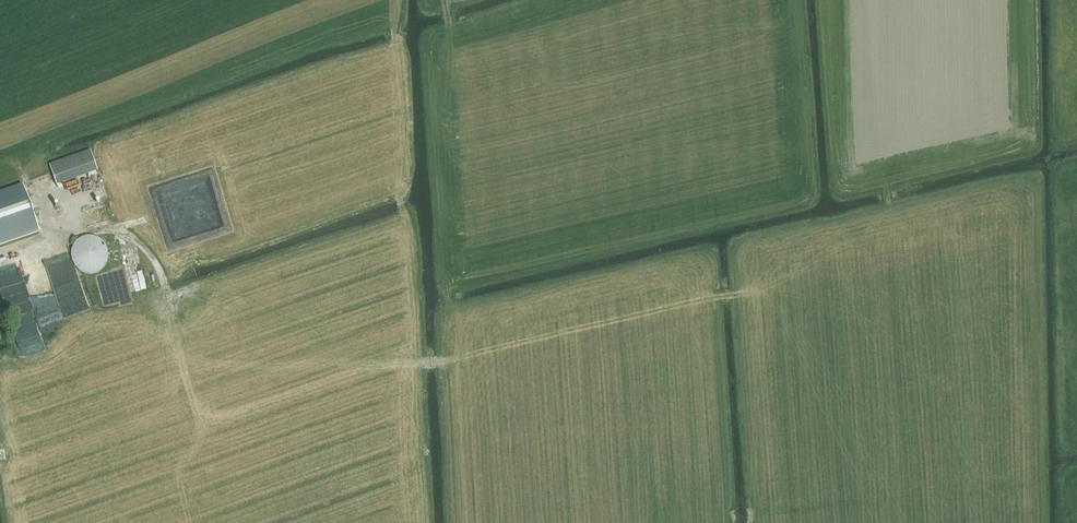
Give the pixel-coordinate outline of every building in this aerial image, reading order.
[(88,177),(81,155),(49,166),(57,188),(88,177)] [(38,232),(23,186),(0,193),(0,245),(38,232)] [(107,260),(108,255),(107,252),(106,248),(104,245),(101,242),(99,241),(97,240),(94,239),(90,239),(88,239),(84,239),(78,244),(75,248),(73,253),(73,258),(74,263),(76,267),(81,271),(84,273),(88,274),(92,274),(96,273),(100,270),(103,267),(105,265),(107,260)] [(65,317),(91,307),(82,283),(62,290),(60,283),(53,286),(65,317)]
